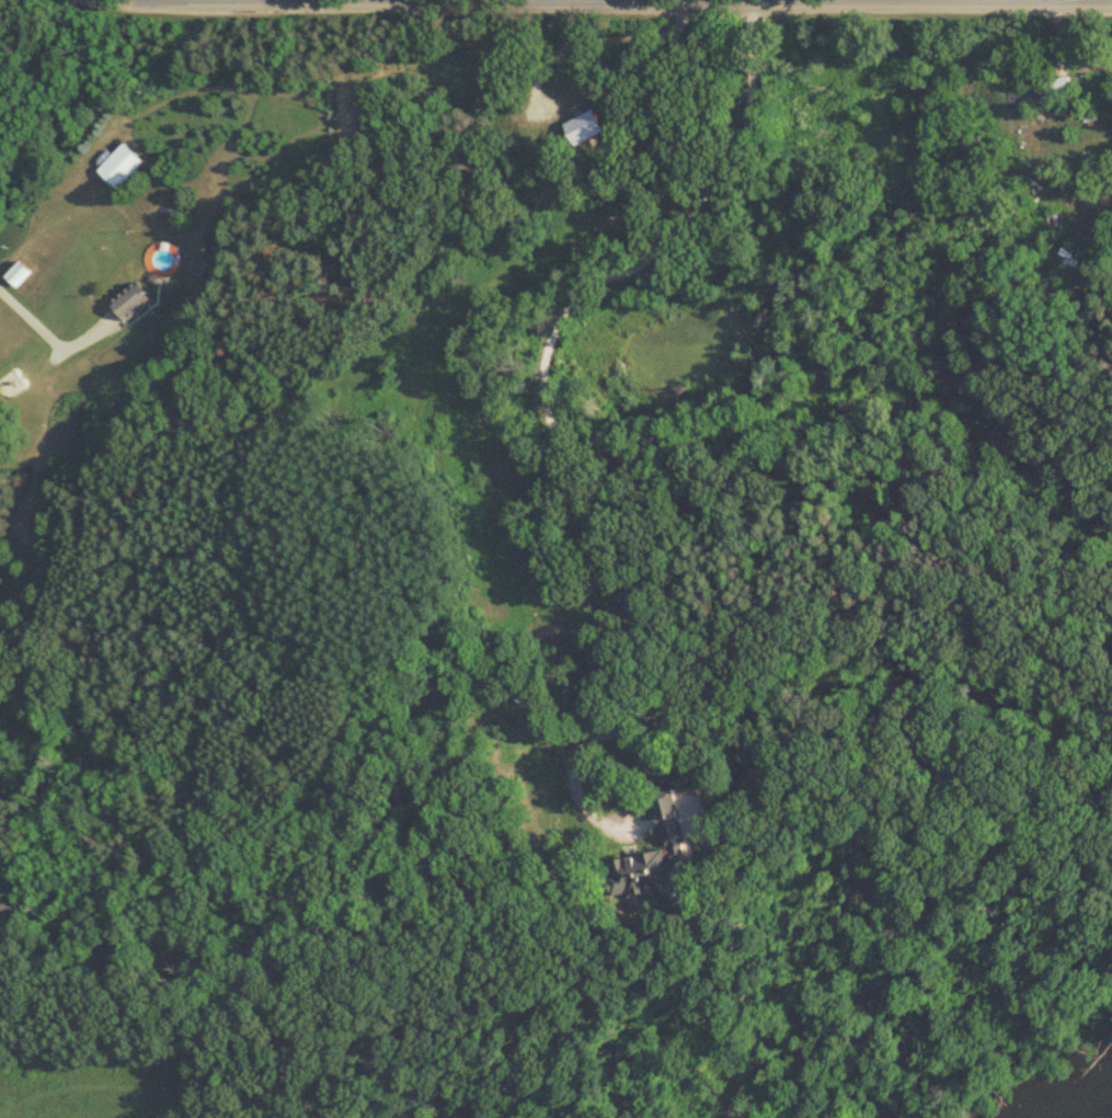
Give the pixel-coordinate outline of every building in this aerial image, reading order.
[(1007,91),(1012,111),(1072,96),(1067,76),(1007,91)] [(567,123),(578,147),(610,131),(599,108),(567,123)] [(98,170),(117,189),(143,163),(124,144),(98,170)] [(1062,229),(1062,215),(1048,215),(1048,229),(1062,229)] [(1052,272),(1068,279),(1082,249),(1066,242),(1052,272)] [(31,273),(19,262),(4,278),(15,289),(31,273)] [(152,299),(138,284),(114,306),(128,321),(152,299)] [(677,887),(673,872),(690,868),(684,842),(688,842),(678,792),(655,797),(666,850),(607,863),(615,901),(677,887)]
